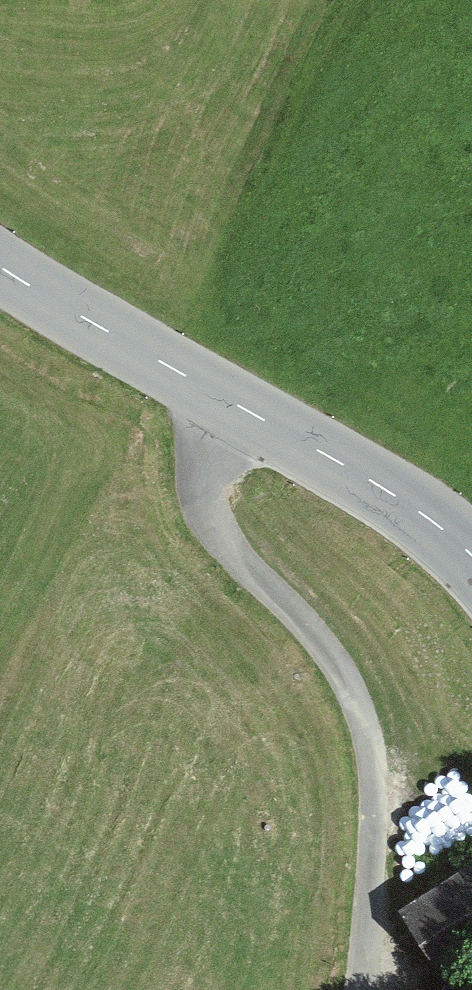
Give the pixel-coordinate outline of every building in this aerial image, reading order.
[(471,939),(471,857),(388,910),(427,969),(471,939)]
